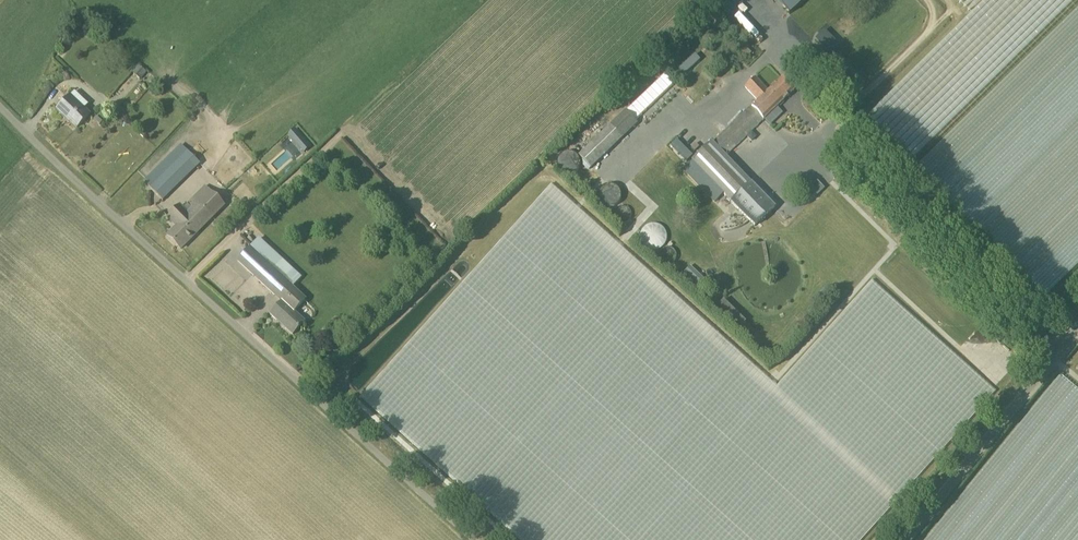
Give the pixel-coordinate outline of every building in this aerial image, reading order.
[(789,15),(805,0),(775,0),(789,15)] [(805,29),(863,89),(927,25),(903,0),(836,0),(805,29)] [(147,72),(139,66),(132,74),(140,80),(147,72)] [(752,107),(764,119),(794,90),(782,78),(769,91),(755,77),(745,87),(758,101),(752,107)] [(77,128),(89,116),(69,96),(57,110),(65,118),(66,117),(77,128)] [(764,119),(752,107),(751,106),(712,143),(712,142),(691,162),(692,163),(683,171),(714,204),(724,194),(755,227),(775,208),(725,156),(764,119)] [(591,169),(638,124),(625,111),(610,125),(603,118),(572,148),(579,156),(578,156),(591,169)] [(163,201),(171,194),(201,164),(181,145),(144,182),(163,201)] [(646,163),(636,174),(645,183),(656,173),(646,163)] [(657,176),(647,186),(656,196),(666,186),(657,176)] [(607,207),(619,198),(608,185),(596,195),(607,207)] [(181,249),(224,205),(206,186),(178,213),(176,210),(169,218),(178,227),(168,237),(181,249)] [(629,220),(632,216),(619,206),(616,211),(629,220)] [(259,239),(250,248),(238,261),(282,302),(270,315),(293,335),(305,322),(294,313),(307,300),(293,287),(301,278),(295,272),(287,281),(256,253),(264,244),(259,239)] [(660,252),(672,262),(681,251),(670,241),(660,252)] [(698,286),(704,280),(689,265),(683,271),(698,286)]
